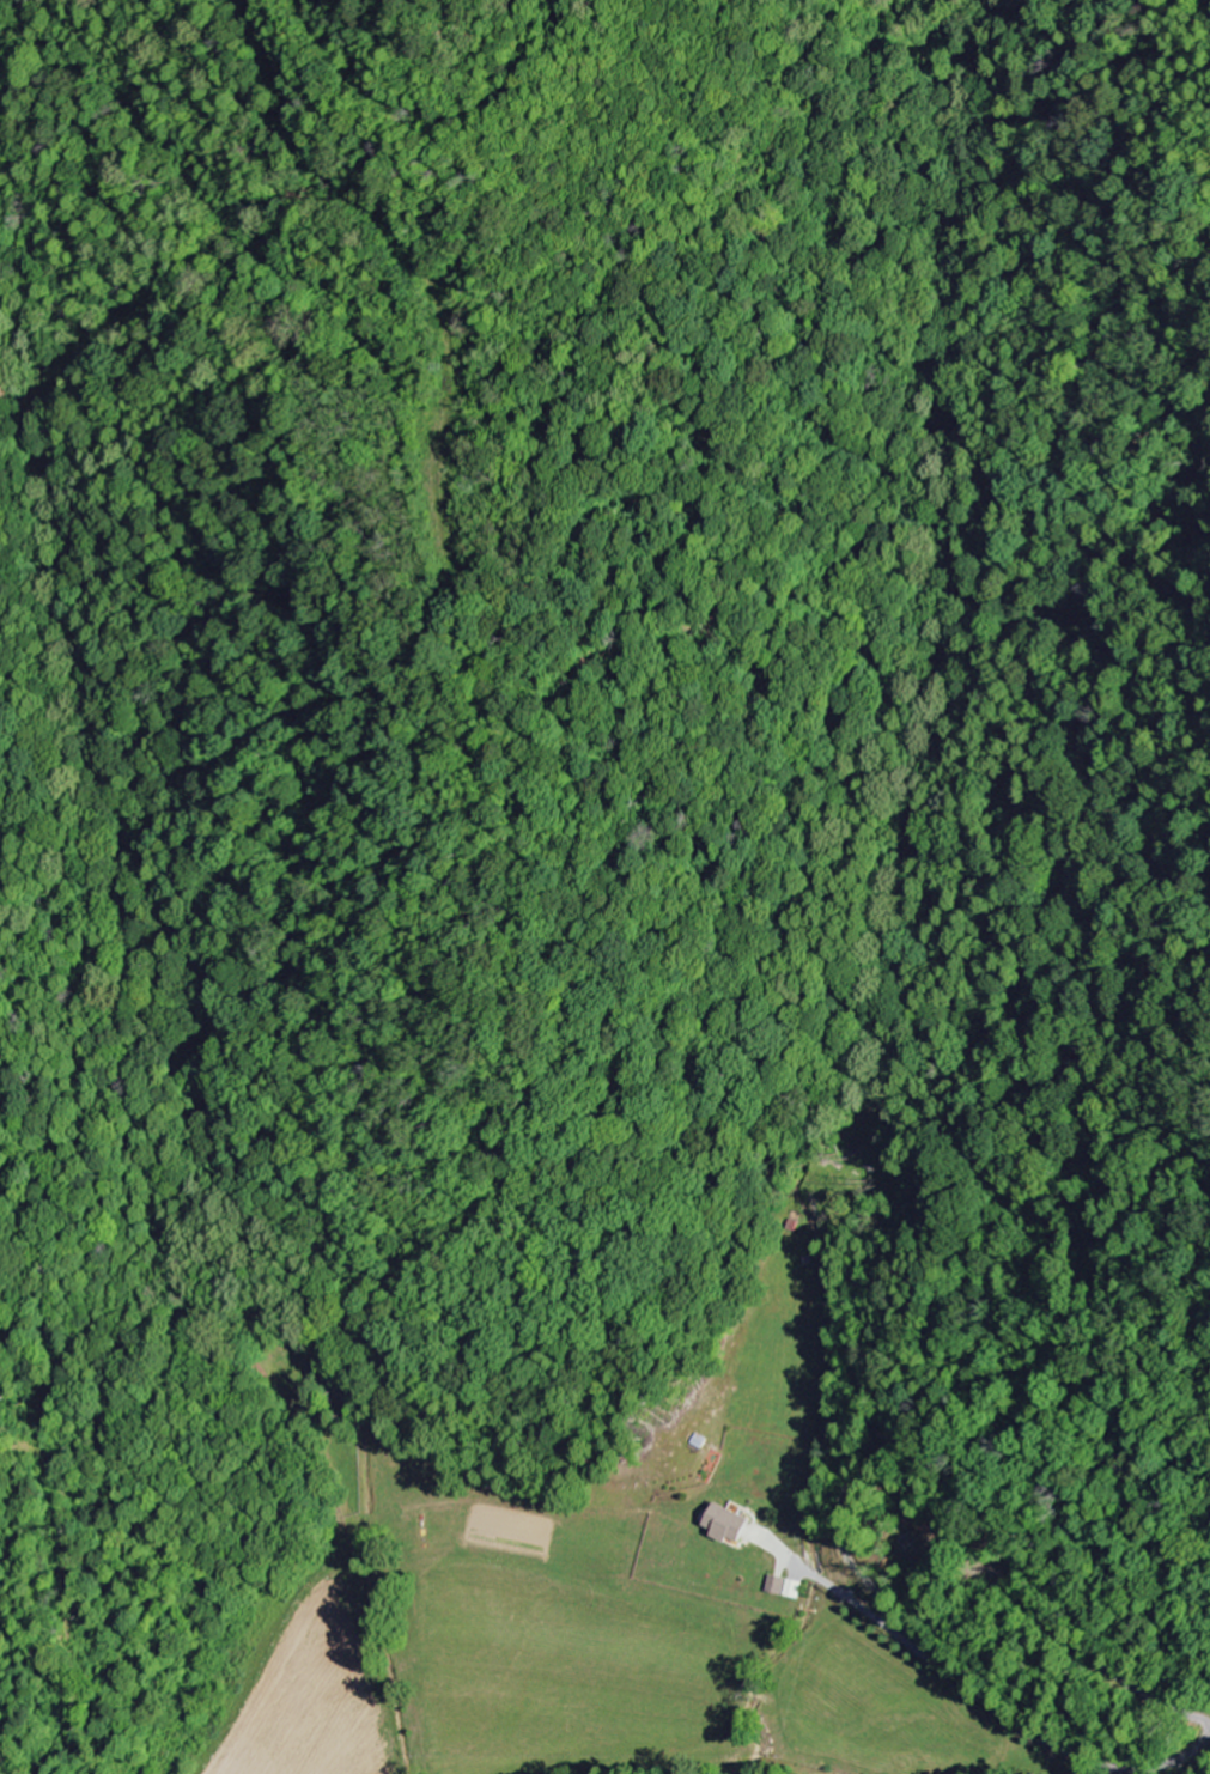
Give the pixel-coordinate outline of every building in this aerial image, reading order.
[(703,1529),(712,1533),(710,1538),(738,1549),(751,1520),(713,1504),(703,1529)] [(767,1594),(798,1601),(801,1583),(770,1577),(767,1594)]
